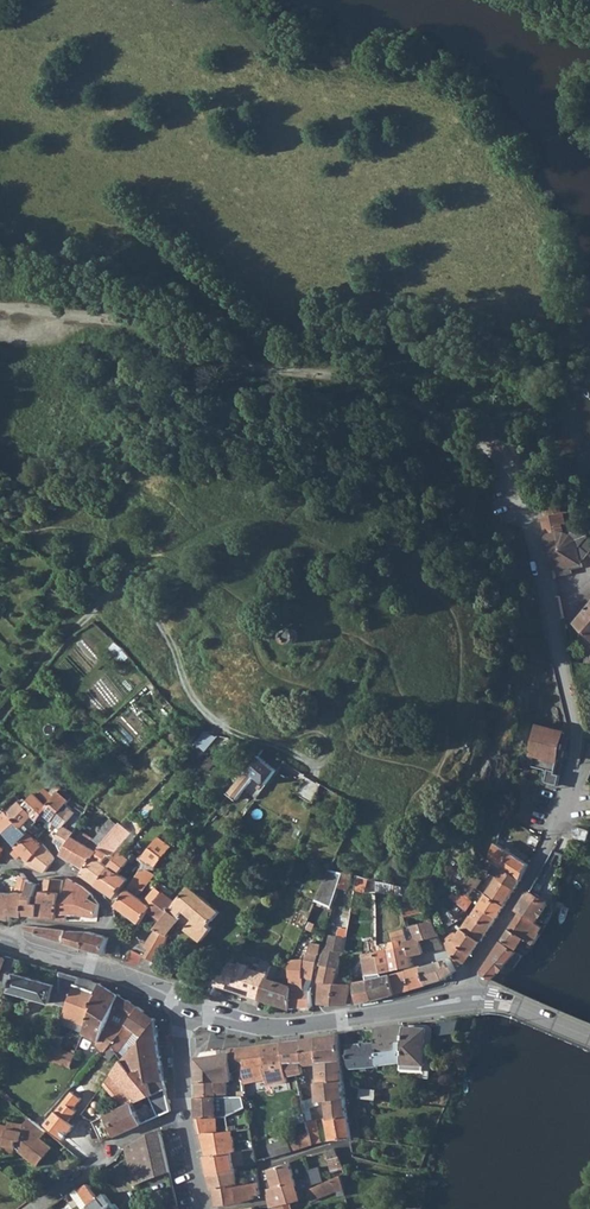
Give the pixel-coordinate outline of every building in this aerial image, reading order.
[(542,517),(549,549),(553,571),(556,570),(557,576),(570,574),(568,562),(585,559),(589,553),(589,536),(572,531),(571,535),(566,533),(563,534),(561,524),(560,515),(559,514),(542,517)] [(578,622),(589,632),(589,608),(588,611),(578,622)] [(283,632),(282,635),(283,639),(284,641),(287,643),(291,643),(294,642),(296,639),(297,637),(296,633),(294,630),(290,628),(285,629),(283,632)] [(535,726),(528,755),(536,757),(534,768),(546,771),(544,783),(552,785),(554,775),(553,775),(556,762),(557,762),(564,733),(535,726)] [(256,756),(226,793),(235,800),(251,780),(263,789),(276,771),(270,766),(256,756)] [(42,768),(36,773),(42,780),(48,775),(42,768)] [(21,799),(19,801),(30,813),(37,821),(39,819),(43,813),(51,819),(65,804),(71,797),(60,787),(52,795),(44,787),(36,795),(33,793),(24,802),(21,799)] [(19,801),(8,812),(15,819),(27,831),(28,831),(34,824),(37,821),(30,813),(19,801)] [(65,804),(51,819),(60,828),(55,841),(61,853),(70,836),(75,828),(83,814),(74,807),(72,810),(65,804)] [(2,832),(15,819),(8,812),(7,810),(0,817),(0,829),(2,832)] [(15,819),(2,832),(15,846),(28,833),(27,831),(15,819)] [(94,840),(100,844),(118,825),(109,819),(94,840)] [(84,869),(81,874),(96,884),(101,876),(107,867),(100,861),(106,853),(109,857),(129,833),(119,824),(119,823),(118,825),(100,844),(98,847),(84,869)] [(70,836),(61,853),(84,869),(98,847),(100,844),(94,840),(75,828),(70,836)] [(28,833),(15,846),(14,847),(16,850),(13,853),(17,858),(21,854),(27,860),(40,845),(28,833)] [(144,855),(143,857),(171,876),(186,853),(159,835),(144,855)] [(27,860),(23,864),(43,873),(52,861),(53,859),(53,857),(50,855),(42,844),(40,845),(27,860)] [(490,853),(489,859),(502,868),(521,880),(528,865),(492,844),(492,845),(490,853)] [(101,876),(96,884),(96,885),(115,897),(128,879),(118,872),(130,858),(121,851),(107,867),(101,876)] [(137,873),(116,905),(118,906),(141,921),(149,909),(152,904),(149,901),(163,879),(143,865),(137,873)] [(496,879),(495,879),(515,890),(521,880),(502,868),(496,879)] [(465,882),(466,883),(474,888),(478,881),(475,878),(477,874),(469,869),(467,874),(469,876),(465,882)] [(12,920),(13,915),(24,917),(25,918),(26,894),(28,881),(27,880),(21,873),(18,873),(15,895),(0,892),(0,919),(12,920)] [(342,874),(335,900),(339,902),(341,893),(345,894),(346,890),(346,888),(349,889),(352,876),(342,874)] [(159,923),(145,945),(151,948),(149,953),(147,957),(154,961),(159,952),(156,951),(167,933),(166,932),(171,925),(179,914),(178,913),(183,906),(195,915),(187,925),(202,937),(212,924),(209,921),(220,908),(194,888),(199,881),(193,876),(192,875),(177,897),(162,918),(159,923)] [(41,895),(39,918),(57,919),(60,893),(62,880),(51,878),(46,878),(43,887),(41,894),(41,895)] [(57,919),(57,921),(66,922),(66,915),(78,916),(80,887),(69,880),(66,879),(66,880),(64,894),(60,893),(57,919)] [(495,879),(485,895),(504,906),(515,890),(495,879)] [(26,894),(25,918),(39,919),(39,918),(41,895),(39,895),(36,894),(37,884),(29,881),(28,881),(26,894)] [(403,887),(376,882),(376,894),(403,897),(403,887)] [(466,883),(460,891),(468,899),(475,889),(474,888),(466,883)] [(80,887),(78,916),(96,919),(97,909),(98,905),(93,899),(91,901),(87,899),(90,894),(89,894),(80,887)] [(152,904),(149,909),(162,918),(177,897),(163,887),(152,904)] [(460,891),(458,889),(451,897),(460,907),(467,912),(473,904),(468,899),(460,891)] [(515,912),(520,914),(536,924),(539,920),(540,918),(548,904),(529,894),(526,893),(515,912)] [(485,895),(477,907),(496,918),(504,906),(485,895)] [(332,926),(347,929),(350,906),(342,904),(337,907),(332,926)] [(477,907),(471,916),(490,928),(496,918),(477,907)] [(407,918),(404,919),(407,928),(431,922),(427,913),(407,918)] [(520,914),(509,930),(525,939),(532,945),(545,925),(539,920),(536,924),(520,914)] [(471,916),(462,930),(481,942),(490,928),(471,916)] [(431,922),(407,928),(411,939),(416,938),(418,942),(438,937),(431,922)] [(22,932),(63,943),(65,931),(29,927),(24,927),(22,928),(22,932)] [(458,936),(454,932),(446,941),(448,948),(450,951),(460,965),(462,965),(467,962),(471,956),(472,957),(481,942),(462,930),(460,929),(456,931),(459,935),(458,936)] [(509,930),(502,940),(518,949),(525,939),(509,930)] [(68,931),(67,944),(85,949),(88,933),(68,931)] [(391,935),(394,944),(400,942),(401,946),(405,945),(410,958),(424,955),(418,942),(416,938),(411,939),(408,940),(405,932),(391,935)] [(88,933),(85,949),(104,955),(108,938),(89,933),(88,933)] [(325,948),(320,965),(323,965),(338,967),(339,959),(340,954),(340,950),(344,951),(345,938),(331,935),(329,949),(325,948)] [(438,937),(418,942),(424,955),(444,949),(438,937)] [(305,961),(305,968),(316,970),(317,964),(319,957),(320,957),(323,945),(312,943),(308,954),(305,961)] [(500,943),(480,973),(494,980),(516,952),(500,943)] [(384,952),(375,953),(381,972),(382,977),(388,975),(413,969),(410,958),(405,945),(401,946),(392,949),(384,952)] [(132,950),(126,963),(137,967),(143,955),(132,950)] [(375,953),(358,954),(358,955),(359,957),(363,956),(368,975),(381,972),(375,953)] [(143,955),(137,967),(155,973),(158,964),(154,961),(147,957),(143,955)] [(13,993),(57,1006),(67,1009),(76,986),(78,980),(79,978),(60,973),(56,986),(16,974),(19,961),(5,957),(4,959),(0,957),(0,990),(13,993)] [(424,967),(422,968),(428,986),(444,981),(446,980),(455,972),(450,960),(424,967)] [(226,964),(216,983),(242,992),(250,996),(257,970),(229,961),(226,964)] [(292,962),(289,962),(290,969),(290,979),(290,980),(290,985),(292,1008),(312,1006),(310,991),(311,989),(306,989),(305,979),(304,979),(303,975),(303,967),(302,961),(292,962)] [(158,964),(155,973),(171,978),(173,973),(158,964)] [(338,967),(323,965),(320,980),(319,1003),(334,1003),(336,983),(338,967)] [(305,968),(303,967),(303,975),(314,977),(316,970),(305,968)] [(422,968),(405,973),(411,990),(428,986),(422,968)] [(257,970),(250,996),(259,999),(265,978),(265,977),(266,973),(257,970)] [(405,973),(391,976),(396,995),(411,990),(405,973)] [(389,977),(370,982),(375,1000),(396,995),(391,976),(389,977)] [(265,978),(259,999),(292,1008),(290,985),(265,977),(265,978)] [(355,985),(359,1004),(375,1000),(370,982),(369,980),(356,982),(355,985)] [(336,983),(334,1003),(352,1004),(353,997),(349,997),(351,983),(336,983)] [(86,1026),(83,1034),(97,1043),(97,1047),(106,1053),(110,1048),(116,1040),(116,1036),(111,1033),(110,1036),(103,1031),(112,1011),(119,996),(101,984),(97,993),(92,1003),(94,1005),(86,1026)] [(67,1009),(64,1018),(86,1026),(94,1005),(92,1003),(97,993),(76,986),(67,1009)] [(119,996),(112,1011),(114,1012),(121,1016),(129,1002),(119,996)] [(129,1002),(121,1016),(126,1019),(128,1021),(125,1027),(133,1034),(140,1039),(155,1021),(154,1020),(135,1006),(129,1002)] [(126,1019),(118,1033),(120,1034),(121,1032),(125,1027),(128,1021),(126,1019)] [(440,1035),(456,1032),(459,1019),(439,1022),(440,1035)] [(124,1059),(102,1089),(123,1107),(134,1101),(136,1104),(149,1098),(157,1094),(154,1084),(163,1081),(161,1063),(159,1048),(155,1021),(140,1039),(133,1034),(118,1055),(124,1059)] [(406,1025),(376,1029),(377,1042),(378,1061),(406,1059),(406,1028),(406,1025)] [(406,1059),(406,1067),(427,1070),(428,1029),(406,1028),(406,1059)] [(339,1035),(284,1042),(288,1077),(297,1076),(304,1075),(303,1067),(319,1064),(321,1078),(318,1079),(321,1098),(303,1102),(305,1110),(309,1109),(318,1106),(325,1104),(345,1098),(344,1086),(339,1035)] [(8,1054),(11,1044),(0,1040),(0,1051),(8,1054)] [(284,1042),(229,1049),(230,1054),(231,1069),(240,1068),(241,1073),(251,1072),(253,1082),(266,1081),(267,1087),(288,1082),(288,1077),(284,1042)] [(377,1042),(347,1045),(350,1069),(378,1066),(378,1061),(377,1042)] [(53,1047),(47,1061),(69,1068),(76,1052),(73,1050),(71,1054),(53,1047)] [(196,1098),(228,1097),(227,1082),(231,1082),(231,1075),(234,1075),(235,1082),(242,1081),(242,1078),(241,1073),(240,1068),(231,1069),(230,1054),(197,1059),(195,1061),(196,1098)] [(406,1067),(405,1074),(426,1077),(427,1070),(406,1067)] [(248,1077),(242,1078),(242,1081),(244,1091),(250,1090),(248,1077)] [(163,1081),(154,1084),(157,1094),(166,1090),(163,1081)] [(77,1088),(71,1096),(78,1102),(85,1095),(77,1088)] [(360,1089),(358,1098),(374,1100),(375,1091),(360,1089)] [(157,1094),(149,1098),(154,1108),(158,1117),(170,1112),(166,1090),(157,1094)] [(71,1096),(46,1126),(56,1134),(74,1112),(72,1110),(78,1102),(71,1096)] [(228,1097),(196,1098),(196,1119),(217,1117),(227,1116),(247,1108),(245,1097),(240,1097),(228,1097)] [(345,1098),(325,1104),(326,1110),(327,1119),(347,1117),(345,1098)] [(125,1108),(93,1124),(103,1143),(141,1125),(143,1124),(133,1105),(125,1108)] [(217,1117),(196,1119),(199,1134),(229,1132),(228,1121),(217,1122),(217,1117)] [(327,1119),(325,1120),(328,1141),(350,1139),(347,1117),(327,1119)] [(30,1118),(24,1125),(8,1122),(7,1126),(0,1125),(0,1148),(3,1149),(3,1151),(8,1152),(9,1147),(16,1149),(20,1152),(19,1153),(37,1168),(53,1150),(42,1140),(48,1133),(43,1129),(30,1118)] [(315,1120),(307,1121),(309,1128),(312,1139),(317,1138),(316,1133),(318,1132),(315,1120)] [(270,1148),(273,1159),(303,1149),(314,1146),(313,1144),(312,1139),(309,1128),(301,1130),(303,1136),(270,1148)] [(229,1132),(199,1134),(206,1157),(235,1152),(235,1150),(232,1131),(229,1132)] [(139,1141),(125,1149),(126,1154),(134,1187),(148,1180),(169,1172),(165,1155),(161,1140),(160,1132),(154,1133),(149,1135),(139,1141)] [(254,1149),(243,1151),(247,1166),(256,1164),(254,1149)] [(334,1150),(326,1152),(332,1172),(343,1168),(334,1150)] [(235,1152),(206,1157),(210,1173),(236,1170),(236,1167),(247,1166),(243,1151),(235,1152)] [(265,1179),(270,1206),(274,1206),(298,1201),(297,1193),(295,1187),(290,1163),(265,1171),(264,1172),(263,1174),(264,1177),(265,1179)] [(332,1172),(310,1180),(310,1182),(312,1187),(328,1180),(346,1174),(343,1168),(332,1172)] [(236,1170),(210,1173),(211,1178),(213,1191),(215,1190),(259,1182),(257,1171),(237,1174),(236,1170)] [(312,1187),(307,1189),(311,1200),(333,1191),(328,1180),(312,1187)] [(259,1182),(215,1190),(217,1208),(239,1204),(254,1199),(253,1196),(260,1195),(259,1182)] [(306,1183),(295,1187),(297,1193),(307,1189),(312,1187),(310,1182),(306,1183)] [(88,1185),(80,1190),(90,1205),(88,1206),(90,1208),(118,1208),(115,1204),(112,1205),(105,1195),(98,1199),(88,1185)] [(274,1206),(274,1208),(300,1208),(298,1201),(274,1206)]
